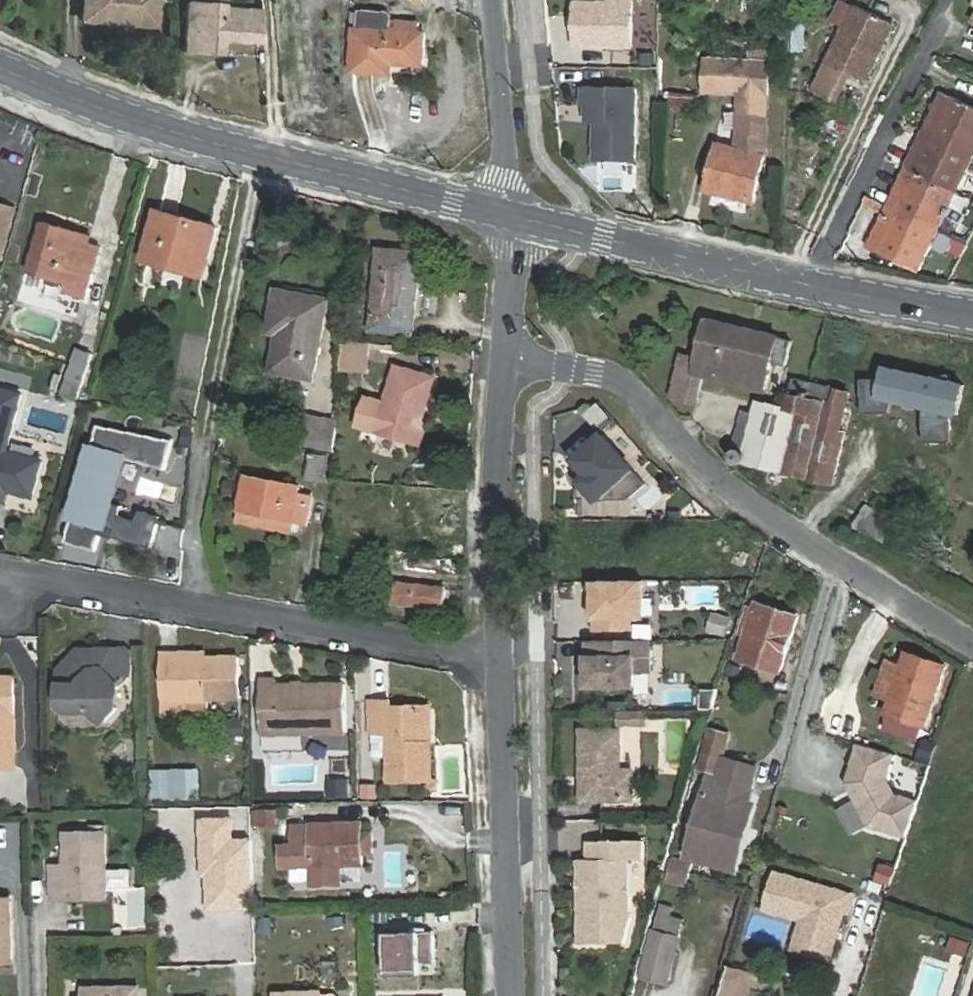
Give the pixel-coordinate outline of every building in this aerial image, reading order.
[(83,20),(156,26),(157,0),(84,0),(83,20)] [(632,0),(576,0),(576,45),(632,44),(632,0)] [(262,10),(227,7),(227,4),(187,2),(185,52),(223,54),(225,43),(260,43),(262,10)] [(864,80),(891,22),(854,4),(815,87),(839,99),(851,74),(864,80)] [(360,11),(359,29),(355,29),(353,71),(393,74),(393,64),(425,65),(426,31),(419,31),(419,21),(393,20),(393,17),(393,15),(390,12),(360,11)] [(748,61),(705,59),(703,89),(766,93),(768,52),(749,52),(748,61)] [(639,161),(640,89),(585,89),(585,106),(590,106),(590,123),(598,123),(598,161),(639,161)] [(972,152),(972,102),(954,94),(944,89),(927,129),(937,134),(920,173),(910,169),(893,207),(876,246),(923,266),(972,152)] [(937,134),(927,129),(910,169),(920,173),(937,134)] [(763,156),(764,143),(738,138),(735,150),(717,146),(706,189),(753,200),(763,156)] [(158,211),(144,261),(202,276),(207,260),(204,259),(213,226),(158,211)] [(92,272),(83,269),(91,237),(44,224),(31,271),(71,283),(69,291),(85,296),(92,272)] [(380,250),(374,329),(414,333),(420,253),(380,250)] [(595,281),(600,273),(592,268),(587,277),(595,281)] [(277,289),(270,325),(286,329),(279,373),(314,379),(329,299),(277,289)] [(776,335),(707,320),(698,358),(681,354),(671,397),(697,402),(700,391),(716,394),(725,389),(726,380),(765,388),(770,362),(786,365),(791,340),(776,337),(776,335)] [(345,340),(342,370),(370,373),(372,343),(345,340)] [(93,354),(78,349),(64,393),(79,399),(93,354)] [(367,397),(358,427),(419,443),(436,377),(397,365),(386,401),(367,397)] [(862,379),(864,413),(893,412),(895,400),(925,407),(925,442),(954,442),(953,413),(959,414),(966,382),(953,383),(953,374),(924,375),(887,367),(885,378),(862,379)] [(745,454),(735,452),(733,462),(833,485),(845,431),(842,430),(850,391),(792,379),(786,408),(756,403),(754,414),(745,454)] [(0,388),(0,488),(7,490),(34,497),(44,460),(8,451),(23,394),(0,388)] [(592,405),(581,416),(591,427),(602,416),(592,405)] [(733,452),(735,452),(745,454),(754,414),(742,412),(733,452)] [(302,443),(334,449),(337,419),(307,413),(302,443)] [(647,485),(601,436),(573,463),(587,478),(580,484),(597,502),(630,501),(647,485)] [(171,452),(98,437),(65,553),(94,561),(99,544),(102,536),(113,539),(111,547),(150,558),(159,527),(139,521),(135,532),(119,527),(122,516),(110,513),(123,468),(163,479),(171,452)] [(326,482),(330,456),(312,454),(307,479),(326,482)] [(301,494),(302,487),(247,476),(237,523),(293,534),(295,521),(308,523),(313,497),(301,494)] [(113,539),(102,536),(99,544),(111,547),(113,539)] [(446,587),(395,581),(393,603),(443,609),(446,587)] [(645,618),(645,581),(596,582),(597,630),(632,629),(632,618),(645,618)] [(745,614),(740,632),(746,634),(739,658),(741,659),(740,664),(749,667),(750,661),(781,670),(798,616),(756,603),(752,616),(745,614)] [(713,630),(728,635),(733,618),(718,614),(713,630)] [(652,676),(652,642),(588,643),(589,690),(637,689),(637,676),(652,676)] [(127,648),(80,650),(60,669),(62,707),(69,713),(92,713),(105,723),(118,709),(111,701),(131,675),(132,652),(127,648)] [(178,651),(162,651),(163,702),(211,700),(242,699),(241,655),(207,655),(178,656),(178,651)] [(903,720),(922,726),(927,727),(946,665),(908,654),(889,716),(896,718),(894,726),(901,728),(903,720)] [(17,768),(15,677),(0,678),(0,768),(17,768)] [(277,677),(261,677),(263,735),(347,734),(346,682),(278,683),(277,677)] [(722,691),(705,691),(706,711),(716,711),(722,691)] [(211,700),(163,702),(163,718),(211,717),(211,700)] [(425,741),(424,706),(391,706),(392,701),(371,701),(371,734),(389,733),(390,782),(433,781),(432,740),(425,741)] [(431,706),(424,706),(425,741),(432,740),(431,706)] [(649,722),(649,713),(619,713),(619,726),(644,725),(644,722),(649,722)] [(918,742),(922,726),(903,720),(901,728),(899,736),(918,742)] [(706,752),(723,757),(729,734),(713,729),(706,752)] [(620,734),(582,734),(584,805),(634,804),(633,774),(621,774),(620,734)] [(894,754),(855,745),(846,783),(870,827),(905,837),(917,801),(895,795),(888,779),(894,754)] [(718,772),(723,757),(706,752),(702,768),(718,772)] [(729,788),(737,761),(723,757),(718,772),(714,784),(729,788)] [(757,768),(737,761),(729,788),(749,794),(757,768)] [(199,770),(169,771),(170,800),(200,799),(199,770)] [(712,783),(701,820),(718,825),(729,788),(714,784),(712,783)] [(718,825),(701,820),(691,854),(728,865),(734,846),(727,844),(732,825),(739,827),(745,810),(749,794),(729,788),(718,825)] [(734,846),(728,865),(735,867),(752,812),(745,810),(739,827),(732,825),(727,844),(734,846)] [(362,834),(362,823),(312,824),(313,845),(295,845),(283,846),(283,866),(313,865),(314,884),(342,884),(341,865),(363,864),(363,853),(373,853),(372,833),(362,834)] [(294,825),(295,845),(313,845),(312,824),(294,825)] [(108,898),(107,832),(65,833),(65,865),(52,865),(52,897),(108,898)] [(644,845),(588,845),(588,864),(578,864),(578,885),(582,885),(582,895),(579,895),(579,948),(625,947),(631,928),(630,864),(644,864),(644,845)] [(239,872),(239,847),(226,847),(203,847),(204,871),(239,872)] [(676,859),(673,868),(697,876),(700,866),(676,859)] [(697,876),(673,868),(670,880),(694,887),(697,876)] [(849,900),(770,879),(761,914),(798,925),(790,954),(826,963),(839,915),(844,917),(849,900)] [(14,962),(12,900),(0,900),(0,962),(14,962)] [(680,923),(660,917),(643,974),(663,980),(680,923)] [(413,933),(385,934),(387,975),(415,973),(413,933)] [(713,995),(739,995),(741,986),(744,976),(721,971),(713,995)] [(762,991),(764,982),(747,977),(744,976),(741,986),(762,991)] [(139,987),(84,989),(84,995),(140,995),(139,987)]
